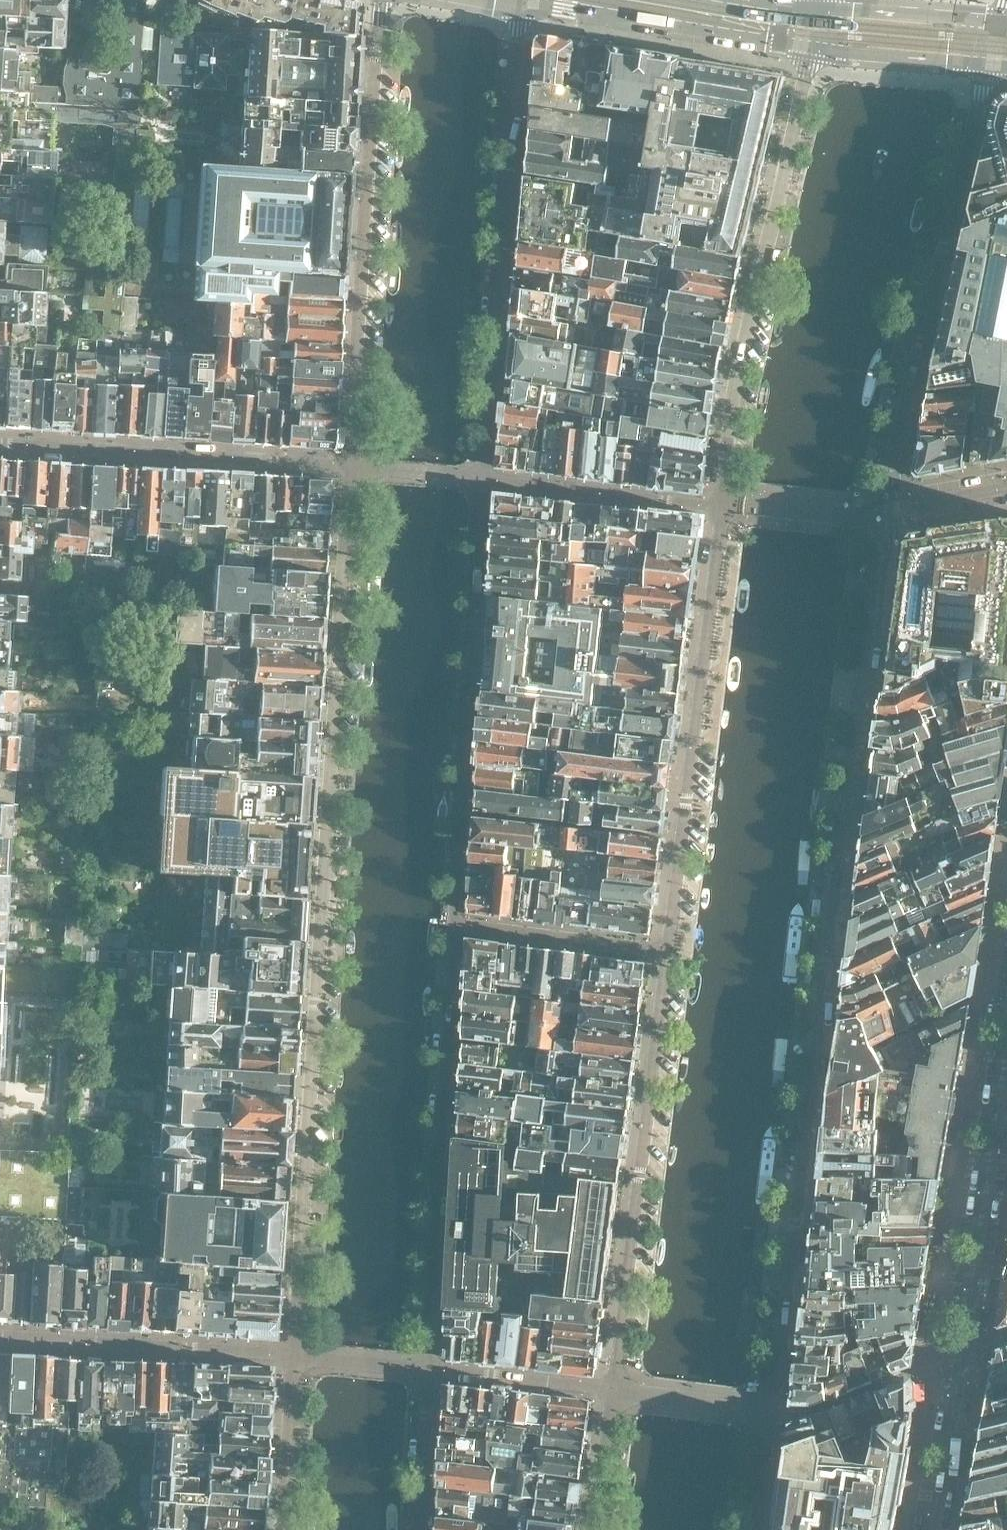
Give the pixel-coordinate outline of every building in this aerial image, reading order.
[(145,0),(0,0),(0,15),(66,18),(66,17),(71,17),(117,20),(144,21),(145,0)] [(207,0),(176,0),(169,12),(189,23),(195,23),(203,8),(207,0)] [(237,0),(207,0),(203,8),(212,12),(214,7),(231,15),(232,12),(237,0)] [(316,0),(237,0),(232,12),(255,20),(260,20),(261,18),(279,23),(287,20),(287,18),(311,23),(316,0)] [(359,7),(360,7),(360,6),(360,7),(360,4),(360,3),(357,3),(356,3),(356,4),(342,2),(342,1),(342,0),(341,0),(340,0),(339,0),(339,1),(334,0),(316,0),(311,23),(321,27),(319,34),(358,37),(358,36),(359,36),(359,34),(357,34),(357,30),(359,30),(359,29),(358,29),(358,28),(358,23),(359,23),(359,22),(358,22),(358,21),(359,7)] [(6,39),(1,38),(2,27),(23,28),(22,39),(15,39),(14,46),(50,47),(69,48),(70,41),(67,37),(61,37),(61,26),(67,27),(71,24),(71,17),(66,17),(66,18),(0,15),(0,45),(5,45),(6,39)] [(142,54),(144,21),(117,20),(115,50),(69,48),(50,47),(48,77),(29,76),(30,72),(13,71),(14,51),(0,50),(0,91),(26,93),(26,102),(37,102),(54,103),(54,102),(138,108),(142,54)] [(191,85),(194,33),(160,30),(159,54),(157,83),(191,85)] [(353,107),(353,106),(354,104),(353,104),(353,100),(358,37),(319,34),(250,30),(246,96),(244,96),(239,168),(275,170),(277,147),(350,152),(352,129),(352,118),(353,118),(353,116),(352,116),(352,115),(351,115),(352,107),(353,107)] [(239,74),(241,50),(226,50),(227,35),(194,33),(191,85),(224,87),(225,73),(239,74)] [(569,88),(575,43),(539,37),(535,82),(569,88)] [(585,91),(592,45),(575,43),(569,88),(585,91)] [(603,94),(611,49),(592,45),(585,91),(603,94)] [(672,116),(681,62),(682,60),(681,60),(611,49),(603,94),(601,106),(654,115),(654,113),(672,116)] [(760,175),(762,166),(763,165),(785,76),(683,59),(683,62),(681,62),(672,116),(654,113),(654,115),(652,127),(598,118),(533,107),(531,130),(610,143),(607,161),(631,166),(630,173),(621,171),(619,179),(622,188),(627,189),(626,199),(591,193),(591,197),(589,207),(596,208),(592,231),(599,232),(623,236),(620,254),(613,253),(613,258),(628,261),(658,266),(660,253),(678,256),(675,269),(737,280),(737,279),(740,264),(745,265),(747,258),(741,257),(761,176),(760,176),(760,175)] [(585,91),(569,88),(535,82),(533,107),(598,118),(600,106),(601,106),(603,94),(585,91)] [(26,102),(26,93),(0,91),(0,109),(9,109),(9,110),(25,111),(26,102)] [(1005,94),(996,101),(965,229),(1006,216),(1006,94),(1005,94)] [(55,118),(66,120),(114,124),(112,154),(135,156),(138,108),(54,102),(54,103),(37,102),(36,112),(25,111),(9,110),(9,109),(0,109),(0,149),(55,152),(61,152),(62,136),(54,136),(55,118)] [(607,165),(607,161),(610,143),(531,130),(529,152),(607,165)] [(344,243),(346,207),(347,207),(347,202),(346,202),(346,201),(344,201),(345,195),(347,195),(347,194),(348,194),(348,189),(347,189),(347,188),(345,188),(346,181),(348,182),(348,181),(349,181),(349,176),(348,176),(348,174),(349,174),(350,152),(277,147),(275,170),(239,168),(150,162),(149,178),(134,177),(134,181),(131,214),(131,227),(158,229),(157,248),(153,248),(149,298),(215,303),(249,305),(250,294),(277,296),(278,292),(287,292),(286,297),(341,300),(342,276),(342,274),(343,274),(343,270),(342,269),(340,269),(340,262),(342,262),(342,261),(343,261),(344,256),(342,256),(342,255),(340,255),(341,249),(343,249),(343,248),(344,248),(345,243),(344,243)] [(55,152),(0,149),(0,175),(58,177),(59,172),(54,172),(55,152)] [(610,165),(607,165),(529,152),(528,172),(606,186),(610,165)] [(58,177),(0,175),(0,221),(1,221),(50,224),(51,209),(131,214),(134,181),(58,177)] [(592,231),(596,208),(589,207),(573,204),(576,185),(527,177),(526,198),(521,197),(520,208),(525,209),(522,241),(568,249),(585,252),(596,254),(599,232),(592,231)] [(589,193),(590,187),(581,186),(579,195),(591,197),(591,193),(589,193)] [(965,229),(938,346),(937,346),(937,347),(937,348),(932,369),(929,390),(972,386),(972,390),(974,411),(974,443),(973,455),(973,463),(973,464),(981,462),(988,460),(989,463),(1006,460),(1006,216),(965,229)] [(46,231),(20,229),(20,236),(0,235),(0,252),(18,253),(18,260),(44,262),(46,231)] [(566,262),(568,249),(522,241),(519,265),(554,271),(593,278),(596,256),(595,256),(596,254),(585,252),(583,265),(566,262)] [(737,280),(675,269),(660,267),(658,279),(626,274),(628,261),(613,258),(596,256),(593,278),(625,283),(625,285),(652,289),(652,288),(732,302),(736,303),(738,296),(734,294),(737,280)] [(44,294),(46,294),(47,288),(42,288),(43,273),(47,274),(48,268),(5,265),(4,282),(0,282),(0,291),(44,294)] [(569,298),(573,277),(554,274),(554,271),(519,265),(519,268),(517,288),(563,296),(563,297),(569,298)] [(119,330),(121,297),(123,273),(105,271),(103,298),(92,297),(91,313),(102,313),(101,329),(119,330)] [(589,298),(592,281),(573,277),(569,298),(589,301),(589,298)] [(732,302),(652,288),(652,289),(625,285),(625,283),(593,278),(592,281),(589,298),(671,312),(671,313),(727,323),(730,309),(735,310),(737,303),(736,303),(732,302)] [(556,317),(558,304),(574,306),(572,320),(589,323),(591,302),(589,301),(569,298),(563,297),(563,296),(517,288),(512,288),(512,296),(516,296),(515,315),(556,322),(557,317),(556,317)] [(1,304),(0,323),(0,324),(9,325),(33,326),(41,327),(44,294),(0,291),(0,304),(1,304)] [(236,338),(258,339),(279,340),(293,341),(338,344),(339,332),(341,300),(286,297),(277,296),(250,294),(249,305),(215,303),(213,328),(205,327),(205,336),(213,336),(218,337),(236,338)] [(134,325),(135,304),(133,303),(134,297),(121,297),(119,330),(132,331),(132,325),(134,325)] [(589,301),(591,302),(589,323),(589,324),(722,346),(726,330),(730,331),(732,324),(727,323),(671,313),(671,312),(589,298),(589,301)] [(718,369),(722,346),(589,324),(589,323),(572,320),(574,306),(558,304),(556,317),(557,317),(556,322),(563,323),(560,341),(560,343),(601,350),(601,349),(643,356),(645,342),(664,345),(662,360),(718,369)] [(563,323),(556,322),(515,315),(510,314),(509,319),(514,320),(513,332),(513,333),(560,341),(563,323)] [(7,347),(9,325),(0,324),(0,347),(7,347)] [(7,347),(6,371),(4,393),(2,428),(27,429),(33,326),(9,325),(7,347)] [(48,430),(53,356),(54,346),(44,346),(46,327),(41,327),(33,326),(27,429),(48,430)] [(138,435),(144,351),(145,351),(146,332),(132,331),(119,330),(101,329),(98,329),(97,336),(91,433),(112,434),(113,434),(138,435)] [(165,394),(167,368),(168,353),(169,333),(146,332),(145,351),(144,351),(138,435),(139,436),(161,437),(164,394),(165,394)] [(598,372),(601,350),(560,343),(560,341),(513,333),(508,379),(509,379),(594,393),(598,372)] [(91,433),(97,336),(78,335),(76,357),(75,375),(73,375),(69,431),(70,432),(91,433)] [(230,442),(236,338),(218,337),(216,365),(212,365),(211,380),(223,381),(222,400),(209,399),(207,440),(229,442),(230,442)] [(254,408),(255,391),(256,374),(257,356),(258,339),(236,338),(230,442),(252,443),(254,408)] [(337,362),(338,345),(338,344),(293,341),(293,351),(278,350),(279,340),(258,339),(257,356),(277,358),(292,359),(337,362)] [(716,392),(719,370),(717,370),(718,369),(662,360),(643,356),(601,349),(601,350),(598,372),(715,392),(716,392)] [(211,380),(212,365),(212,356),(168,353),(167,368),(187,369),(182,439),(207,440),(209,399),(211,380)] [(69,431),(73,375),(63,374),(64,356),(53,356),(48,430),(69,431)] [(336,379),(337,367),(337,362),(292,359),(291,367),(276,366),(277,358),(257,356),(256,374),(336,379)] [(182,439),(187,369),(167,368),(165,394),(164,394),(161,437),(162,437),(182,439)] [(712,414),(715,392),(598,372),(594,393),(595,394),(609,396),(628,399),(644,402),(712,414)] [(335,396),(336,379),(256,374),(255,391),(275,392),(276,383),(290,384),(290,393),(335,396)] [(595,394),(594,393),(509,379),(506,402),(550,410),(560,411),(568,413),(578,414),(585,416),(591,417),(595,394)] [(974,411),(972,390),(929,394),(928,394),(924,416),(942,418),(942,423),(966,424),(966,412),(974,411)] [(329,403),(330,397),(333,397),(333,398),(335,398),(335,396),(290,393),(285,393),(285,397),(289,397),(289,403),(275,402),(275,392),(255,391),(254,408),(280,410),(289,411),(299,411),(334,413),(334,412),(334,407),(334,402),(332,402),(332,403),(329,403)] [(711,420),(711,415),(712,415),(712,414),(644,402),(641,417),(625,414),(628,399),(609,396),(605,419),(621,422),(619,437),(639,440),(641,425),(656,427),(666,429),(709,436),(709,434),(708,434),(709,429),(710,430),(710,427),(709,427),(710,422),(711,422),(711,420)] [(548,425),(550,410),(506,402),(504,424),(523,427),(548,431),(548,425)] [(286,446),(287,418),(279,417),(280,410),(254,408),(252,443),(286,446)] [(333,430),(333,429),(333,428),(298,426),(299,411),(289,411),(289,418),(287,418),(286,446),(300,446),(302,444),(305,445),(305,446),(305,447),(306,447),(316,448),(317,448),(318,448),(327,448),(328,449),(329,448),(331,448),(332,446),(332,445),(332,444),(332,435),(332,434),(333,433),(332,433),(332,430),(333,430)] [(333,422),(334,415),(334,413),(299,411),(298,426),(333,428),(333,427),(332,427),(331,427),(331,424),(332,423),(333,423),(333,422)] [(560,475),(568,413),(560,411),(558,426),(548,425),(548,431),(545,452),(543,473),(560,475)] [(578,477),(584,430),(576,429),(578,414),(568,413),(560,475),(578,477)] [(598,479),(605,419),(591,417),(585,416),(584,430),(578,477),(598,479)] [(965,439),(966,424),(942,423),(942,418),(924,416),(921,436),(965,439)] [(616,482),(620,446),(618,445),(619,437),(621,422),(605,419),(598,479),(597,480),(616,482)] [(520,449),(523,427),(504,424),(501,446),(520,449)] [(707,454),(709,437),(709,436),(666,429),(664,438),(654,436),(656,427),(641,425),(639,440),(643,440),(656,442),(655,446),(669,448),(707,454)] [(545,452),(548,431),(523,427),(520,449),(501,446),(499,467),(517,470),(528,471),(531,450),(545,452)] [(963,468),(965,453),(965,439),(921,436),(914,470),(920,475),(963,468)] [(653,465),(655,455),(655,446),(656,442),(643,440),(642,448),(638,448),(633,484),(645,485),(649,485),(648,486),(651,486),(653,465)] [(633,484),(638,448),(620,446),(616,482),(633,484)] [(705,474),(707,454),(669,448),(667,457),(655,455),(653,465),(705,474)] [(543,473),(545,452),(531,450),(528,471),(543,473)] [(7,461),(0,460),(0,519),(19,520),(20,509),(6,508),(7,496),(5,496),(7,461)] [(20,509),(20,507),(23,462),(7,461),(5,496),(7,496),(6,508),(20,509)] [(45,505),(48,464),(23,462),(20,507),(33,508),(32,518),(46,519),(47,505),(45,505)] [(65,507),(68,465),(48,464),(45,505),(47,505),(46,519),(45,532),(53,533),(63,533),(64,519),(52,518),(53,506),(65,507)] [(108,550),(109,534),(110,510),(113,468),(68,465),(65,507),(64,519),(63,533),(53,533),(53,540),(52,561),(60,562),(60,552),(85,554),(83,584),(50,582),(49,597),(104,600),(104,603),(129,605),(133,552),(108,550)] [(702,492),(705,474),(653,465),(651,486),(668,488),(702,492)] [(122,535),(126,468),(113,468),(110,510),(109,534),(122,535)] [(134,534),(139,469),(126,468),(122,535),(134,536),(134,534)] [(156,517),(159,470),(139,469),(134,534),(143,534),(142,549),(144,549),(153,550),(155,517),(156,517)] [(179,519),(182,472),(159,470),(156,517),(155,517),(153,550),(144,549),(143,561),(154,561),(154,557),(176,559),(177,546),(178,519),(179,519)] [(196,524),(200,473),(183,472),(182,472),(179,519),(178,519),(177,546),(196,547),(198,524),(196,524)] [(246,544),(251,476),(228,474),(227,474),(200,472),(200,473),(196,524),(198,524),(196,547),(196,554),(199,564),(214,565),(223,566),(224,543),(246,544)] [(268,546),(269,529),(273,477),(251,476),(246,544),(268,546)] [(287,512),(290,478),(289,478),(289,479),(289,483),(286,483),(284,479),(284,478),(274,477),(273,477),(269,529),(281,529),(281,519),(287,519),(287,512)] [(305,483),(301,482),(301,479),(300,479),(296,479),(296,478),(295,478),(295,479),(291,479),(291,478),(290,478),(287,512),(303,513),(305,496),(305,483)] [(328,497),(329,480),(305,479),(305,480),(305,483),(305,496),(328,497)] [(523,517),(525,499),(525,498),(498,495),(497,514),(523,517)] [(327,509),(327,505),(328,497),(305,496),(303,513),(327,515),(332,515),(332,509),(327,509)] [(538,519),(541,500),(525,499),(523,517),(538,519)] [(555,521),(557,502),(541,500),(538,519),(555,521)] [(575,523),(577,505),(558,502),(557,502),(555,521),(574,523),(575,523)] [(602,527),(604,507),(577,505),(575,523),(602,527)] [(45,532),(46,519),(32,518),(33,508),(20,507),(20,509),(19,520),(18,545),(30,546),(44,547),(44,539),(53,540),(53,533),(45,532)] [(631,529),(633,510),(604,507),(602,527),(575,523),(574,523),(573,541),(609,543),(611,526),(631,529)] [(648,531),(650,512),(649,512),(649,513),(645,512),(633,510),(631,529),(648,531)] [(327,515),(303,513),(287,512),(287,519),(286,530),(325,532),(327,515)] [(667,533),(669,515),(668,515),(660,514),(650,512),(648,531),(667,533)] [(574,523),(555,521),(538,519),(523,517),(497,514),(496,527),(491,527),(491,533),(495,534),(543,539),(556,541),(573,543),(573,541),(574,523)] [(698,537),(700,519),(669,515),(667,533),(698,537)] [(912,530),(910,531),(910,532),(909,532),(909,534),(908,534),(908,535),(907,535),(905,536),(884,692),(909,692),(909,686),(953,667),(955,659),(971,661),(968,681),(970,694),(973,712),(1006,703),(1006,515),(912,530)] [(19,520),(0,519),(0,544),(18,545),(19,520)] [(694,569),(698,537),(667,533),(648,531),(631,529),(611,526),(609,543),(573,541),(573,543),(572,564),(621,569),(639,571),(640,562),(694,569)] [(325,532),(286,530),(281,529),(269,529),(268,546),(325,550),(325,532)] [(542,551),(543,539),(495,534),(494,554),(541,560),(554,561),(572,564),(573,543),(556,541),(554,553),(542,551)] [(323,573),(324,557),(325,550),(268,546),(246,544),(224,543),(223,566),(323,573)] [(18,558),(29,553),(30,546),(18,545),(0,544),(0,594),(16,595),(18,558)] [(541,560),(494,554),(492,574),(493,574),(540,580),(552,581),(571,584),(572,564),(554,561),(553,573),(540,572),(541,560)] [(691,592),(693,577),(694,569),(640,562),(639,571),(621,569),(620,577),(626,578),(625,582),(629,582),(629,584),(691,592)] [(602,630),(626,633),(685,640),(690,600),(691,592),(629,584),(629,582),(625,582),(626,578),(620,577),(621,569),(572,564),(571,584),(570,604),(578,605),(575,627),(589,628),(602,630)] [(320,618),(322,583),(323,573),(223,566),(214,565),(211,611),(320,618)] [(539,592),(540,580),(493,574),(492,585),(487,585),(487,594),(491,595),(570,604),(571,584),(552,581),(551,593),(539,592)] [(29,596),(16,595),(0,594),(0,619),(8,620),(27,621),(29,596)] [(599,655),(586,653),(589,628),(575,627),(578,605),(570,604),(491,595),(491,617),(490,617),(488,643),(490,643),(486,677),(485,689),(485,690),(546,697),(546,699),(586,703),(586,702),(611,705),(615,706),(614,707),(627,709),(627,707),(677,713),(680,692),(684,693),(685,683),(681,682),(682,663),(623,656),(620,656),(620,657),(599,655)] [(318,652),(319,626),(320,618),(211,611),(173,608),(170,642),(192,643),(318,652)] [(101,646),(102,638),(103,626),(89,625),(88,646),(89,646),(101,646)] [(599,655),(602,630),(589,628),(586,653),(599,655)] [(682,663),(684,647),(685,640),(626,633),(623,656),(682,663)] [(115,673),(117,639),(102,638),(101,646),(100,672),(115,673)] [(203,651),(201,678),(320,686),(321,675),(316,675),(317,655),(318,652),(192,643),(192,650),(203,651)] [(100,672),(101,646),(89,646),(87,675),(99,676),(100,672)] [(970,694),(968,681),(965,663),(953,667),(909,686),(909,692),(884,692),(881,719),(880,719),(902,722),(958,699),(970,694)] [(4,677),(17,677),(17,671),(5,670),(0,669),(0,689),(10,690),(10,684),(4,684),(4,677)] [(97,706),(176,711),(313,720),(315,699),(320,699),(320,689),(320,686),(201,678),(115,673),(100,672),(99,676),(98,696),(97,706)] [(10,690),(0,689),(0,712),(15,713),(16,690),(10,690)] [(583,727),(586,703),(546,699),(546,697),(485,690),(480,690),(479,700),(484,700),(482,715),(483,715),(534,721),(552,724),(574,726),(583,727)] [(96,718),(97,706),(98,696),(84,695),(83,717),(96,718)] [(924,740),(936,736),(931,721),(942,717),(946,729),(960,725),(958,716),(961,715),(958,699),(902,722),(880,719),(880,720),(876,719),(874,728),(879,729),(877,746),(877,747),(872,746),(870,755),(875,756),(873,772),(903,776),(910,773),(920,769),(927,766),(920,752),(928,749),(924,740)] [(675,730),(676,720),(677,713),(627,707),(627,709),(625,724),(609,722),(611,705),(586,702),(586,703),(583,727),(674,738),(679,739),(680,731),(675,730)] [(1006,749),(1006,741),(1006,703),(973,712),(961,715),(958,716),(960,725),(946,729),(947,732),(949,742),(944,744),(947,758),(934,763),(942,782),(868,813),(864,833),(955,796),(962,813),(999,798),(1006,749)] [(312,744),(313,722),(313,720),(176,711),(175,735),(191,736),(312,744)] [(22,737),(23,731),(14,730),(15,719),(24,719),(24,713),(15,713),(0,712),(0,735),(22,737)] [(572,750),(574,726),(552,724),(550,738),(532,736),(534,721),(483,715),(481,740),(528,746),(525,767),(541,769),(547,768),(548,761),(550,747),(572,750)] [(95,740),(96,729),(96,718),(83,717),(78,717),(77,739),(95,740)] [(674,738),(583,727),(574,726),(572,750),(671,762),(674,738)] [(108,751),(109,741),(108,741),(109,730),(96,729),(95,740),(94,762),(106,763),(107,751),(108,751)] [(14,770),(24,770),(24,761),(15,760),(16,743),(25,743),(26,737),(22,737),(0,735),(0,769),(14,770)] [(312,744),(191,736),(188,768),(310,776),(314,777),(315,766),(310,766),(312,744)] [(93,775),(94,762),(95,740),(77,739),(67,738),(66,747),(75,747),(74,774),(93,775)] [(525,767),(528,746),(481,740),(481,741),(480,761),(525,767)] [(671,762),(572,750),(550,747),(548,761),(557,762),(557,757),(562,758),(561,773),(554,772),(551,797),(568,799),(573,800),(571,820),(593,823),(595,802),(607,803),(665,810),(665,809),(671,762)] [(868,813),(942,782),(934,763),(927,766),(920,769),(923,777),(913,781),(910,773),(903,776),(873,772),(868,813)] [(539,796),(541,771),(479,764),(478,788),(539,796)] [(306,823),(307,823),(307,810),(312,811),(313,800),(308,799),(310,776),(188,768),(160,767),(153,871),(205,874),(230,876),(229,894),(302,899),(302,898),(303,879),(303,878),(302,878),(305,843),(306,843),(307,823),(306,823)] [(11,803),(14,770),(0,769),(0,803),(11,803)] [(568,799),(551,797),(539,796),(478,788),(478,789),(476,810),(485,811),(566,819),(568,799)] [(918,831),(914,822),(931,815),(935,824),(939,823),(962,813),(955,796),(864,833),(862,853),(861,853),(861,855),(918,831)] [(994,834),(997,814),(999,798),(962,813),(939,823),(942,838),(945,855),(994,834)] [(11,811),(17,811),(17,804),(11,803),(0,803),(0,837),(15,838),(16,831),(10,831),(11,811)] [(663,823),(664,816),(665,810),(607,803),(604,824),(667,832),(668,824),(663,823)] [(561,847),(564,826),(541,822),(477,815),(474,840),(474,841),(528,847),(538,848),(539,845),(561,847)] [(89,835),(89,824),(80,824),(79,834),(89,835)] [(578,849),(580,828),(564,826),(561,847),(578,849)] [(659,859),(661,843),(662,837),(580,828),(578,849),(659,859)] [(859,875),(927,845),(927,844),(921,830),(918,831),(861,855),(859,872),(858,872),(858,875),(859,875)] [(990,860),(994,834),(945,855),(950,877),(990,860)] [(7,874),(8,848),(18,849),(19,838),(15,838),(0,837),(0,873),(7,874)] [(856,893),(945,855),(942,838),(927,844),(927,845),(859,875),(856,892),(856,893)] [(526,866),(528,847),(474,841),(475,841),(470,841),(469,847),(474,847),(474,861),(498,864),(520,867),(520,866),(526,866)] [(536,918),(542,869),(544,870),(544,867),(546,849),(538,848),(528,847),(526,866),(525,867),(534,868),(533,878),(519,876),(514,916),(536,918)] [(575,873),(578,853),(546,849),(544,867),(555,868),(555,870),(564,871),(575,873)] [(656,883),(610,878),(610,879),(599,877),(599,875),(588,874),(590,854),(586,854),(583,878),(586,879),(585,890),(562,887),(561,897),(576,899),(610,902),(609,904),(653,909),(656,883)] [(656,883),(658,863),(658,862),(590,854),(588,874),(599,875),(600,862),(611,864),(610,878),(656,883)] [(853,919),(950,877),(945,855),(856,893),(853,919)] [(937,918),(943,915),(986,893),(986,894),(988,880),(990,860),(950,877),(853,919),(848,956),(882,946),(932,920),(937,918)] [(498,864),(474,861),(473,861),(471,875),(472,875),(497,878),(498,864)] [(514,916),(519,876),(520,867),(498,864),(497,878),(495,895),(492,913),(514,916)] [(561,897),(562,887),(564,871),(555,870),(555,868),(544,867),(544,870),(542,869),(536,918),(558,921),(561,897)] [(17,874),(7,874),(0,873),(0,912),(5,912),(15,913),(15,906),(5,906),(7,881),(16,882),(17,874)] [(305,921),(306,912),(306,910),(301,910),(302,899),(229,894),(230,876),(205,874),(203,904),(196,904),(195,921),(202,922),(200,952),(225,954),(226,935),(299,940),(300,921),(305,921)] [(495,895),(497,878),(472,875),(471,891),(471,892),(495,895)] [(492,913),(495,895),(471,892),(471,904),(466,904),(466,910),(465,914),(492,917),(492,913)] [(937,932),(984,909),(986,893),(943,915),(945,921),(940,923),(937,918),(932,920),(937,932)] [(573,923),(576,899),(561,897),(558,921),(573,923)] [(650,933),(653,909),(609,904),(610,902),(576,899),(573,923),(589,925),(650,933)] [(942,944),(982,924),(984,909),(937,932),(942,944)] [(81,946),(82,944),(83,917),(66,916),(65,945),(81,946)] [(942,944),(937,932),(932,920),(882,946),(848,956),(845,985),(845,986),(875,978),(909,960),(942,944)] [(976,961),(977,950),(978,950),(978,948),(979,939),(980,939),(980,936),(979,936),(981,927),(982,924),(942,944),(909,960),(914,976),(919,991),(976,963),(976,961)] [(295,994),(298,960),(299,940),(226,935),(225,954),(200,952),(82,944),(81,946),(80,970),(79,980),(170,986),(295,994)] [(500,972),(501,943),(469,938),(467,969),(500,972)] [(2,948),(15,949),(16,942),(3,941),(0,941),(0,965),(1,965),(2,948)] [(536,971),(521,969),(523,946),(521,946),(518,945),(518,946),(506,944),(507,943),(501,943),(500,972),(499,993),(533,997),(536,971)] [(536,971),(539,948),(523,946),(521,969),(536,971)] [(552,999),(555,973),(558,950),(539,948),(536,971),(533,997),(552,999)] [(574,976),(577,952),(558,950),(555,973),(574,976)] [(640,1010),(645,969),(637,968),(638,960),(595,955),(577,952),(574,976),(555,973),(552,999),(567,1001),(568,988),(585,990),(583,1003),(640,1010)] [(875,996),(914,976),(909,960),(875,978),(845,986),(844,986),(842,1002),(875,996)] [(972,995),(977,963),(976,963),(919,991),(915,994),(925,1017),(972,995)] [(75,1038),(79,980),(80,970),(59,969),(55,1036),(75,1038)] [(499,993),(500,972),(467,969),(467,988),(467,989),(499,993)] [(872,1045),(895,1033),(925,1017),(915,994),(919,991),(914,976),(875,996),(842,1002),(841,1018),(836,1046),(828,1093),(850,1083),(851,1086),(882,1072),(875,1050),(872,1045)] [(225,1023),(227,1006),(244,1007),(243,1025),(293,1028),(295,1004),(300,1004),(300,994),(295,994),(170,986),(168,1020),(225,1023)] [(504,1018),(506,1002),(519,1003),(517,1020),(529,1021),(533,997),(499,993),(467,989),(466,1013),(504,1018)] [(644,1019),(645,1011),(640,1011),(640,1010),(583,1003),(567,1001),(552,999),(533,997),(529,1021),(560,1025),(562,1025),(564,1011),(581,1013),(579,1028),(637,1035),(639,1018),(644,1019)] [(949,1119),(954,1089),(955,1089),(966,1030),(970,1004),(969,1004),(967,1005),(935,1020),(936,1021),(875,1050),(882,1072),(877,1130),(880,1130),(878,1154),(917,1157),(915,1173),(917,1174),(940,1178),(950,1119),(949,1119)] [(517,1020),(504,1018),(466,1013),(465,1038),(493,1041),(499,1042),(526,1045),(529,1021),(517,1020)] [(234,1033),(235,1031),(238,1032),(237,1047),(292,1050),(293,1028),(243,1025),(225,1023),(168,1020),(167,1042),(216,1045),(217,1030),(221,1030),(221,1032),(222,1032),(223,1033),(224,1034),(225,1035),(226,1035),(228,1036),(230,1036),(231,1035),(232,1034),(234,1033)] [(635,1057),(637,1036),(637,1035),(579,1028),(578,1040),(566,1038),(567,1037),(558,1036),(560,1025),(529,1021),(526,1045),(634,1059),(635,1057)] [(72,1083),(74,1059),(75,1038),(55,1036),(52,1083),(72,1085),(72,1083)] [(778,1037),(771,1095),(784,1097),(791,1039),(778,1037)] [(499,1066),(500,1047),(499,1042),(493,1041),(492,1046),(464,1042),(463,1062),(499,1066)] [(291,1073),(291,1063),(292,1050),(237,1047),(236,1061),(216,1060),(217,1045),(216,1045),(167,1042),(165,1065),(291,1073)] [(559,1085),(577,1088),(576,1101),(628,1108),(632,1074),(634,1059),(526,1045),(499,1042),(500,1047),(499,1066),(534,1070),(531,1093),(549,1095),(548,1098),(557,1099),(559,1085)] [(80,1083),(81,1059),(74,1059),(72,1083),(80,1083)] [(503,1089),(505,1076),(516,1078),(515,1091),(519,1091),(531,1093),(534,1070),(499,1066),(463,1062),(462,1084),(497,1088),(503,1089)] [(216,1092),(216,1078),(230,1079),(230,1081),(238,1081),(237,1094),(289,1097),(291,1073),(165,1065),(164,1089),(216,1092)] [(877,1130),(882,1072),(851,1086),(850,1083),(828,1093),(823,1092),(822,1102),(827,1102),(825,1125),(877,1130)] [(82,1106),(83,1094),(79,1091),(80,1083),(72,1083),(72,1085),(70,1116),(77,1116),(78,1109),(82,1106)] [(515,1119),(518,1097),(496,1094),(497,1088),(462,1084),(462,1090),(461,1111),(461,1112),(515,1119)] [(203,1125),(216,1125),(287,1130),(292,1130),(292,1129),(293,1120),(288,1119),(289,1097),(237,1094),(216,1092),(164,1089),(144,1088),(144,1092),(152,1093),(151,1099),(163,1100),(162,1112),(151,1112),(150,1121),(161,1122),(203,1125)] [(526,1120),(523,1143),(621,1155),(622,1155),(625,1131),(626,1122),(627,1114),(632,1115),(633,1108),(628,1108),(576,1101),(557,1099),(548,1098),(549,1095),(531,1093),(519,1091),(518,1097),(515,1119),(526,1120)] [(526,1120),(515,1119),(461,1112),(459,1135),(460,1136),(506,1141),(520,1143),(523,1144),(523,1143),(526,1120)] [(768,1115),(763,1161),(776,1162),(782,1117),(768,1115)] [(285,1165),(287,1134),(287,1130),(216,1125),(215,1129),(219,1130),(219,1136),(198,1135),(198,1128),(203,1129),(203,1125),(161,1122),(159,1157),(198,1159),(199,1142),(217,1143),(216,1160),(217,1160),(285,1165)] [(880,1130),(877,1130),(825,1125),(822,1150),(878,1154),(880,1130)] [(603,1300),(618,1184),(619,1180),(618,1180),(564,1173),(562,1189),(543,1187),(545,1170),(517,1167),(507,1166),(508,1161),(504,1160),(506,1141),(460,1136),(458,1136),(449,1307),(483,1309),(496,1310),(498,1265),(517,1266),(517,1270),(553,1272),(550,1293),(603,1300)] [(625,1163),(626,1156),(621,1156),(621,1155),(523,1143),(523,1144),(520,1143),(517,1167),(545,1170),(546,1171),(547,1165),(565,1168),(564,1173),(618,1180),(620,1162),(625,1163)] [(63,1220),(66,1185),(68,1152),(54,1151),(0,1148),(0,1150),(0,1215),(63,1220)] [(917,1157),(878,1154),(822,1150),(820,1177),(872,1178),(873,1166),(896,1168),(896,1178),(916,1179),(917,1174),(915,1173),(917,1157)] [(84,1178),(85,1162),(82,1160),(82,1152),(68,1151),(68,1152),(66,1185),(80,1186),(80,1180),(84,1178)] [(284,1188),(285,1165),(217,1160),(216,1180),(200,1179),(201,1159),(198,1159),(159,1157),(153,1156),(152,1164),(160,1164),(158,1183),(151,1183),(150,1190),(161,1191),(282,1199),(288,1199),(289,1188),(284,1188)] [(762,1171),(756,1216),(770,1218),(775,1172),(762,1171)] [(873,1202),(876,1178),(872,1178),(820,1177),(819,1177),(817,1200),(873,1202)] [(939,1179),(916,1179),(876,1178),(873,1202),(870,1227),(882,1228),(932,1226),(939,1179)] [(84,1186),(80,1186),(66,1185),(63,1220),(81,1221),(84,1186)] [(280,1231),(281,1221),(282,1216),(281,1216),(282,1206),(283,1200),(282,1200),(282,1199),(161,1191),(153,1196),(151,1218),(159,1225),(157,1255),(155,1255),(155,1260),(176,1261),(201,1263),(277,1268),(278,1267),(278,1262),(279,1252),(279,1246),(280,1236),(281,1231),(280,1231)] [(923,1283),(929,1244),(880,1245),(882,1228),(870,1227),(873,1202),(817,1200),(815,1219),(811,1249),(809,1266),(809,1267),(807,1288),(857,1293),(858,1289),(923,1283)] [(81,1325),(84,1280),(85,1268),(73,1267),(75,1241),(81,1241),(82,1224),(81,1224),(81,1221),(63,1220),(61,1253),(57,1323),(57,1327),(65,1328),(65,1323),(81,1325)] [(944,1247),(947,1227),(932,1226),(882,1228),(880,1245),(929,1244),(944,1247)] [(30,1270),(19,1269),(20,1250),(0,1249),(0,1319),(9,1319),(9,1320),(11,1320),(27,1321),(30,1270)] [(57,1323),(61,1253),(20,1250),(19,1269),(30,1270),(27,1321),(36,1322),(53,1323),(57,1323)] [(103,1326),(106,1281),(106,1268),(108,1269),(108,1257),(93,1256),(92,1271),(96,1276),(96,1281),(84,1280),(81,1325),(102,1326),(103,1326)] [(129,1281),(130,1270),(130,1258),(108,1257),(108,1269),(122,1270),(122,1282),(106,1281),(103,1326),(126,1327),(129,1281)] [(152,1282),(153,1272),(153,1260),(130,1258),(130,1270),(146,1271),(146,1282),(129,1281),(126,1327),(149,1329),(152,1282)] [(176,1261),(155,1260),(153,1260),(153,1272),(167,1273),(166,1283),(152,1282),(149,1329),(172,1330),(176,1261)] [(198,1298),(199,1280),(201,1263),(176,1261),(172,1330),(173,1331),(173,1330),(193,1331),(193,1332),(194,1332),(197,1298),(198,1298)] [(278,1268),(277,1268),(201,1263),(199,1280),(217,1281),(217,1273),(232,1274),(232,1282),(277,1285),(278,1268)] [(275,1303),(276,1291),(277,1285),(232,1282),(230,1282),(230,1291),(216,1290),(217,1281),(199,1280),(198,1298),(220,1300),(220,1299),(275,1303)] [(1005,1282),(1004,1292),(1001,1292),(999,1306),(1002,1306),(1000,1324),(999,1325),(1006,1323),(1006,1281),(1005,1282)] [(916,1319),(921,1292),(923,1283),(858,1289),(857,1293),(856,1301),(855,1311),(860,1311),(859,1325),(858,1331),(857,1335),(915,1329),(915,1328),(917,1319),(916,1319)] [(857,1293),(807,1288),(804,1306),(820,1311),(845,1311),(846,1300),(856,1301),(857,1293)] [(600,1324),(603,1301),(603,1300),(550,1293),(535,1291),(532,1316),(543,1317),(557,1319),(561,1319),(600,1324)] [(232,1317),(219,1316),(220,1300),(198,1298),(197,1298),(194,1332),(196,1332),(196,1331),(200,1332),(201,1332),(213,1333),(231,1334),(232,1317)] [(274,1320),(275,1303),(220,1299),(220,1300),(219,1316),(232,1317),(274,1320)] [(855,1311),(845,1311),(820,1311),(804,1306),(802,1324),(844,1324),(859,1325),(860,1311),(855,1311)] [(478,1360),(483,1310),(483,1309),(449,1307),(447,1332),(465,1334),(463,1360),(477,1360),(478,1360)] [(496,1362),(500,1322),(501,1322),(502,1312),(483,1310),(478,1360),(479,1360),(496,1362)] [(516,1364),(521,1326),(523,1315),(502,1312),(501,1322),(500,1322),(496,1362),(516,1364)] [(539,1348),(541,1332),(543,1317),(532,1316),(531,1316),(529,1327),(521,1326),(516,1364),(536,1367),(539,1348)] [(273,1338),(274,1320),(232,1317),(231,1334),(231,1335),(273,1338)] [(598,1340),(600,1325),(600,1324),(561,1319),(559,1330),(555,1330),(557,1319),(543,1317),(541,1332),(598,1340)] [(857,1335),(858,1331),(844,1331),(844,1324),(802,1324),(800,1342),(828,1338),(845,1337),(857,1335)] [(913,1343),(915,1329),(857,1335),(862,1350),(881,1348),(884,1354),(885,1353),(913,1343)] [(463,1360),(465,1334),(447,1332),(446,1358),(463,1360)] [(596,1355),(598,1340),(541,1332),(539,1348),(596,1355)] [(872,1379),(862,1350),(857,1335),(845,1337),(848,1388),(848,1389),(872,1379)] [(848,1388),(845,1337),(828,1338),(829,1349),(831,1375),(822,1376),(826,1397),(848,1388)] [(819,1350),(829,1349),(828,1338),(800,1342),(799,1347),(798,1361),(820,1358),(819,1350)] [(911,1364),(914,1343),(913,1343),(885,1353),(892,1371),(901,1367),(901,1368),(911,1364)] [(1004,1347),(996,1350),(992,1374),(991,1374),(988,1393),(1006,1387),(1006,1346),(1004,1347)] [(594,1373),(596,1355),(539,1348),(536,1367),(559,1369),(594,1373)] [(892,1371),(885,1353),(884,1354),(881,1348),(862,1350),(872,1379),(892,1371)] [(831,1375),(829,1349),(819,1350),(820,1358),(798,1361),(795,1379),(822,1376),(831,1375)] [(5,1406),(8,1354),(0,1354),(0,1408),(5,1409),(5,1406)] [(27,1416),(31,1356),(8,1354),(5,1406),(16,1407),(15,1423),(28,1424),(29,1416),(27,1416)] [(53,1396),(55,1357),(55,1356),(31,1355),(31,1356),(27,1416),(29,1416),(28,1424),(51,1426),(64,1427),(66,1399),(66,1397),(53,1396)] [(75,1400),(78,1359),(77,1358),(55,1357),(53,1396),(66,1397),(66,1399),(75,1400)] [(97,1407),(100,1361),(79,1359),(78,1359),(75,1400),(73,1427),(96,1429),(97,1407)] [(112,1421),(116,1361),(100,1360),(100,1361),(97,1407),(104,1408),(104,1421),(112,1421)] [(128,1404),(131,1361),(116,1361),(112,1421),(120,1422),(121,1409),(128,1409),(128,1404)] [(144,1405),(146,1361),(131,1361),(128,1404),(132,1404),(131,1418),(127,1418),(127,1430),(144,1430),(145,1416),(145,1409),(145,1406),(144,1405)] [(166,1408),(169,1363),(147,1362),(146,1361),(144,1405),(145,1406),(145,1409),(159,1409),(158,1417),(145,1416),(144,1430),(154,1430),(166,1431),(167,1417),(168,1408),(166,1408)] [(270,1386),(271,1367),(250,1366),(250,1362),(231,1361),(231,1365),(226,1364),(225,1365),(224,1383),(270,1386)] [(188,1417),(189,1397),(192,1362),(191,1363),(169,1363),(166,1408),(168,1408),(179,1409),(178,1418),(167,1417),(166,1431),(186,1432),(187,1432),(188,1417)] [(223,1386),(224,1383),(225,1365),(224,1365),(194,1363),(194,1362),(192,1362),(189,1397),(206,1398),(206,1385),(223,1386)] [(826,1397),(822,1376),(795,1379),(792,1402),(810,1403),(826,1397)] [(886,1419),(913,1409),(913,1382),(912,1382),(908,1380),(908,1379),(877,1391),(877,1390),(844,1404),(828,1410),(838,1441),(870,1427),(887,1420),(886,1419)] [(269,1402),(270,1386),(224,1383),(223,1386),(206,1385),(206,1398),(226,1399),(269,1402)] [(456,1410),(459,1385),(445,1383),(444,1388),(445,1388),(443,1409),(456,1410)] [(470,1412),(473,1386),(459,1385),(456,1410),(470,1412)] [(488,1440),(494,1389),(473,1386),(470,1412),(468,1425),(479,1426),(477,1438),(488,1440)] [(988,1393),(985,1414),(1006,1407),(1006,1387),(988,1393)] [(529,1420),(531,1407),(533,1394),(526,1393),(521,1393),(521,1392),(513,1392),(513,1391),(501,1389),(501,1390),(494,1389),(488,1440),(490,1440),(525,1444),(526,1438),(527,1428),(528,1420),(529,1420)] [(588,1415),(590,1401),(576,1400),(576,1396),(552,1393),(552,1396),(550,1409),(550,1410),(588,1415)] [(550,1409),(552,1396),(533,1394),(531,1407),(542,1408),(550,1409)] [(266,1436),(268,1414),(225,1412),(226,1399),(206,1398),(189,1397),(188,1417),(219,1419),(219,1433),(266,1436)] [(268,1414),(269,1402),(226,1399),(225,1412),(268,1414)] [(587,1428),(588,1415),(550,1410),(549,1418),(541,1417),(542,1408),(531,1407),(529,1420),(540,1421),(539,1423),(587,1428)] [(985,1414),(980,1440),(1006,1433),(1006,1407),(985,1414)] [(470,1412),(456,1410),(443,1409),(442,1434),(467,1437),(468,1425),(470,1412)] [(898,1506),(909,1445),(913,1409),(886,1419),(887,1420),(870,1427),(868,1434),(873,1444),(844,1459),(838,1441),(828,1410),(813,1416),(815,1431),(787,1443),(784,1464),(777,1517),(775,1529),(893,1529),(898,1506)] [(815,1431),(813,1416),(789,1422),(787,1443),(815,1431)] [(583,1452),(587,1428),(539,1423),(540,1421),(529,1420),(528,1420),(527,1428),(541,1430),(540,1440),(526,1438),(525,1444),(583,1452)] [(0,1422),(0,1508),(30,1510),(45,1511),(46,1492),(48,1467),(51,1426),(28,1424),(15,1423),(0,1422)] [(64,1468),(67,1427),(64,1427),(51,1426),(48,1467),(64,1468)] [(185,1451),(186,1432),(166,1431),(154,1430),(151,1474),(263,1481),(265,1456),(185,1451)] [(265,1456),(266,1442),(266,1436),(219,1433),(213,1433),(212,1437),(217,1438),(217,1444),(201,1443),(202,1433),(187,1432),(186,1432),(185,1451),(265,1456)] [(980,1440),(972,1477),(1006,1469),(1006,1433),(980,1440)] [(475,1450),(476,1438),(467,1437),(442,1434),(441,1446),(475,1450)] [(488,1440),(477,1438),(476,1438),(475,1450),(441,1446),(441,1458),(441,1459),(487,1464),(490,1440),(488,1440)] [(579,1476),(582,1453),(583,1454),(584,1452),(583,1452),(525,1444),(490,1440),(487,1464),(497,1465),(516,1467),(516,1468),(579,1476)] [(577,1500),(580,1481),(579,1481),(580,1476),(579,1476),(516,1468),(514,1485),(495,1482),(497,1465),(487,1464),(441,1459),(440,1485),(511,1493),(509,1514),(521,1515),(523,1515),(574,1522),(579,1523),(579,1516),(575,1516),(576,1501),(577,1500)] [(972,1477),(968,1497),(995,1493),(1003,1491),(1006,1490),(1006,1469),(972,1477)] [(261,1506),(262,1489),(263,1481),(151,1474),(141,1473),(139,1498),(149,1499),(261,1506)] [(509,1514),(511,1493),(440,1485),(440,1486),(439,1486),(439,1489),(440,1489),(439,1504),(438,1504),(438,1508),(438,1515),(490,1520),(488,1529),(519,1529),(521,1515),(509,1514)] [(61,1519),(62,1493),(46,1492),(45,1511),(45,1518),(61,1519)] [(999,1516),(995,1493),(968,1497),(968,1498),(966,1506),(966,1507),(963,1523),(999,1516)] [(261,1506),(149,1499),(148,1515),(138,1514),(137,1524),(151,1525),(174,1527),(175,1513),(187,1514),(186,1527),(226,1529),(260,1529),(261,1506)] [(45,1518),(45,1511),(30,1510),(29,1528),(27,1529),(44,1529),(45,1518)] [(490,1520),(438,1515),(437,1529),(488,1529),(490,1520)] [(574,1522),(523,1515),(522,1521),(530,1522),(529,1529),(573,1529),(574,1522)] [(999,1516),(963,1523),(961,1529),(1006,1529),(1006,1515),(999,1516)] [(61,1519),(45,1518),(44,1529),(60,1529),(61,1519)]
